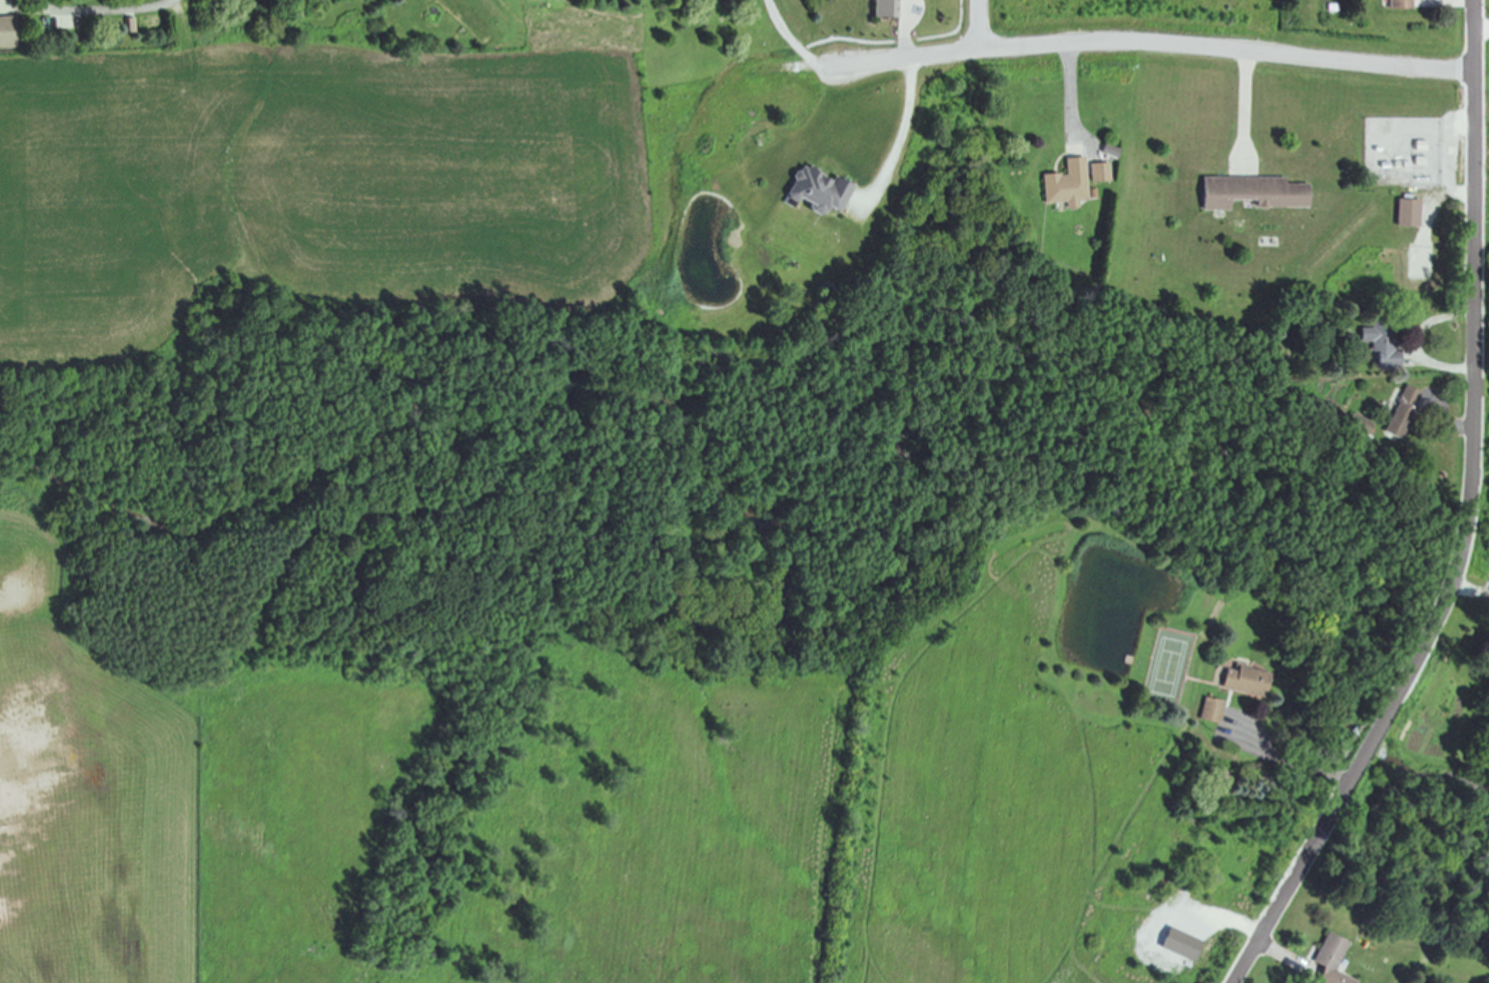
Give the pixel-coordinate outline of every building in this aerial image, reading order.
[(893,19),(894,0),(871,0),(870,18),(893,19)] [(1408,0),(1384,0),(1384,10),(1408,10),(1408,0)] [(10,48),(9,17),(0,18),(0,48),(10,48)] [(133,34),(132,19),(122,19),(123,34),(133,34)] [(1081,159),(1061,160),(1062,174),(1038,176),(1039,205),(1062,204),(1062,210),(1074,210),(1073,201),(1083,201),(1081,159)] [(1106,164),(1086,165),(1087,183),(1106,182),(1106,164)] [(848,187),(827,177),(826,180),(795,166),(780,198),(794,205),(796,201),(806,206),(803,211),(816,217),(821,207),(835,214),(848,187)] [(1302,209),(1302,185),(1280,185),(1280,178),(1197,178),(1197,212),(1225,212),(1225,201),(1251,201),(1251,209),(1302,209)] [(1415,229),(1416,201),(1394,200),(1393,228),(1415,229)] [(1372,367),(1396,367),(1396,350),(1391,350),(1391,334),(1398,334),(1398,318),(1368,318),(1368,329),(1357,329),(1357,343),(1368,343),(1368,353),(1372,353),(1372,367)] [(1399,441),(1419,393),(1402,386),(1381,434),(1399,441)] [(1341,429),(1363,438),(1369,424),(1348,414),(1341,429)] [(1221,670),(1218,690),(1260,698),(1264,674),(1234,668),(1233,672),(1221,670)] [(1242,713),(1221,708),(1222,704),(1202,699),(1197,721),(1238,731),(1242,713)] [(1197,941),(1163,929),(1155,951),(1189,963),(1197,941)] [(1321,934),(1309,964),(1319,968),(1313,982),(1352,982),(1353,982),(1331,973),(1343,944),(1321,934)]
